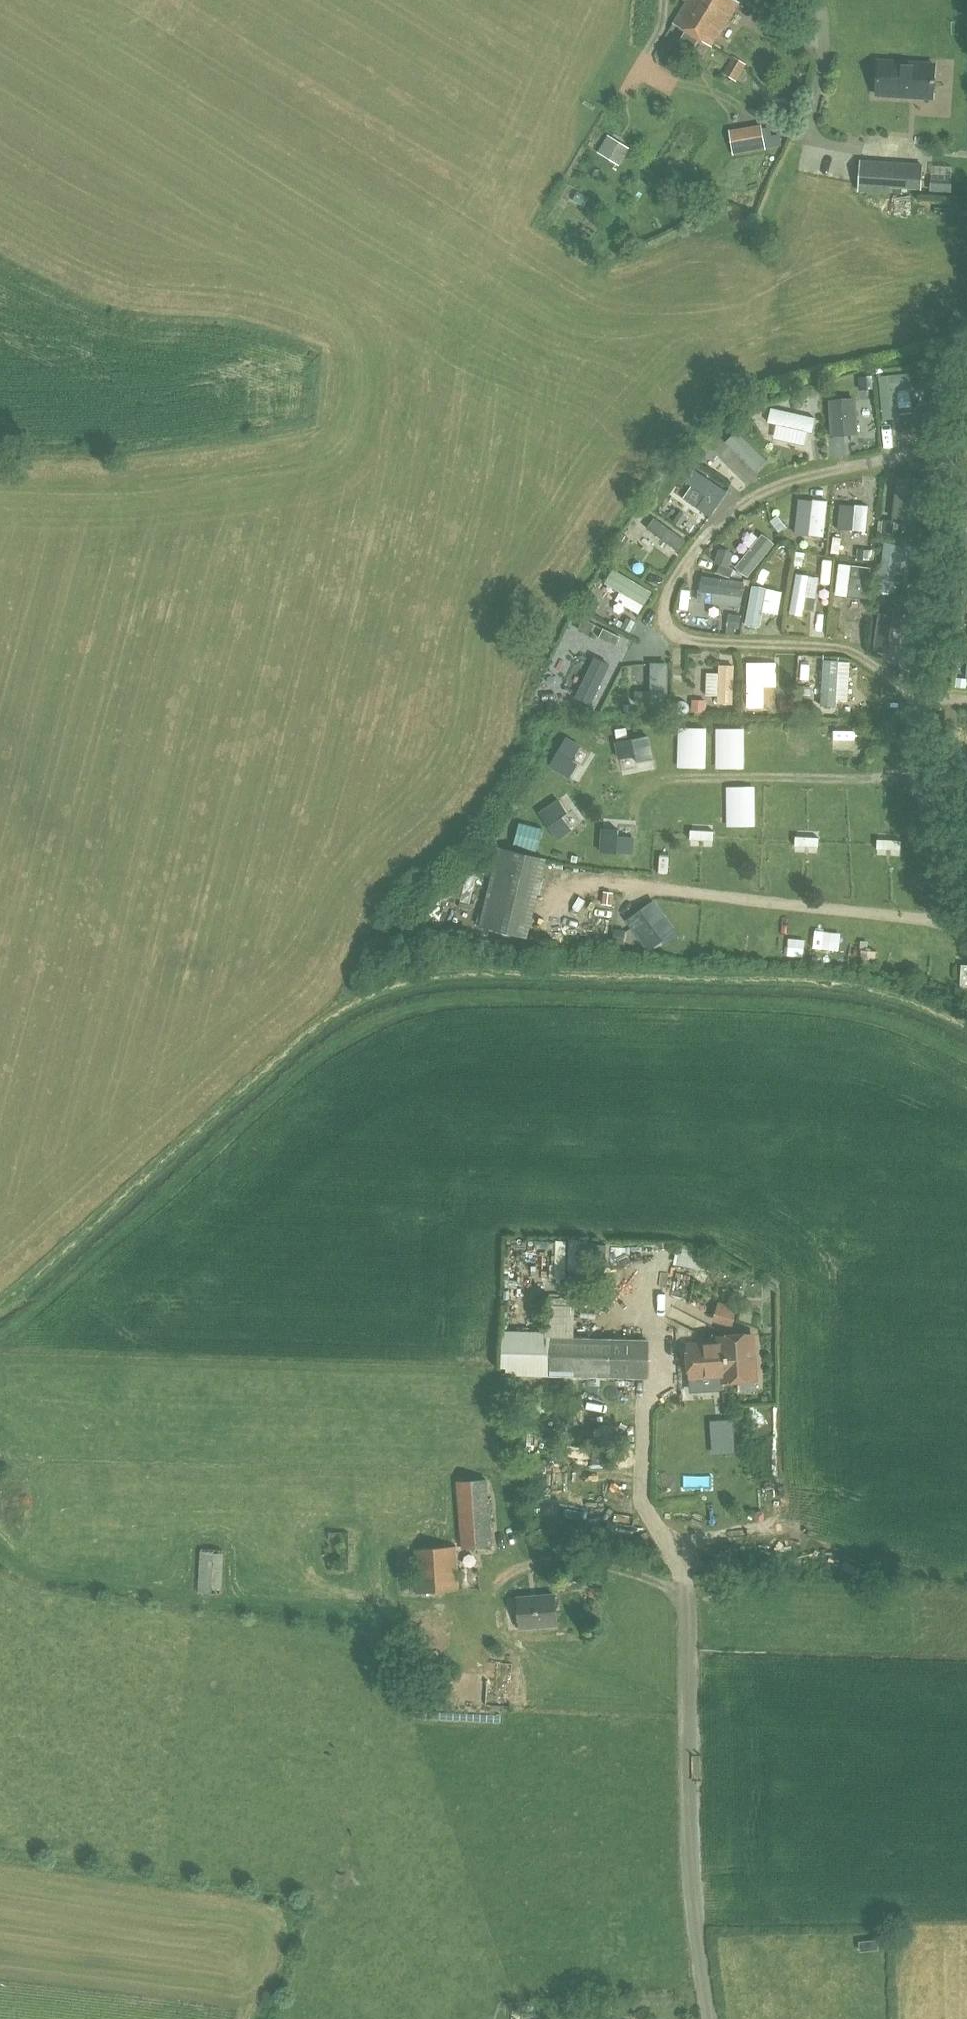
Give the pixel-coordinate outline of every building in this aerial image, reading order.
[(738,2),(735,0),(689,0),(674,24),(712,47),(738,2)] [(746,63),(734,56),(724,74),(736,81),(746,63)] [(933,98),(935,65),(879,62),(877,95),(933,98)] [(763,128),(731,134),(734,154),(766,148),(763,128)] [(629,147),(610,136),(600,153),(619,164),(629,147)] [(922,165),(861,161),(859,191),(889,193),(890,187),(921,189),(922,165)] [(881,377),(883,420),(895,419),(894,392),(908,391),(907,376),(881,377)] [(854,401),(831,402),(832,436),(855,435),(854,401)] [(804,459),(817,452),(794,410),(782,417),(804,459)] [(733,443),(764,475),(776,463),(745,431),(733,443)] [(683,491),(710,507),(715,498),(727,505),(736,490),(696,468),(683,491)] [(928,480),(897,476),(892,519),(923,523),(928,480)] [(797,504),(795,516),(817,519),(819,507),(797,504)] [(853,543),(875,545),(878,510),(856,508),(853,543)] [(690,548),(697,536),(662,517),(655,529),(690,548)] [(770,535),(745,569),(758,578),(783,544),(770,535)] [(927,547),(885,542),(879,592),(895,594),(899,564),(924,568),(927,547)] [(858,599),(859,567),(845,566),(844,598),(858,599)] [(626,589),(621,600),(648,615),(661,591),(621,569),(614,583),(626,589)] [(795,617),(810,620),(821,579),(806,575),(795,617)] [(706,589),(706,606),(749,607),(749,591),(706,589)] [(696,591),(682,593),(686,620),(700,618),(696,591)] [(908,656),(912,619),(899,618),(895,655),(908,656)] [(582,683),(607,691),(619,652),(593,645),(582,683)] [(670,659),(644,660),(645,695),(672,694),(670,659)] [(830,707),(857,707),(857,662),(830,662),(830,707)] [(713,672),(713,696),(725,697),(725,707),(743,707),(743,665),(726,665),(725,672),(713,672)] [(766,673),(753,673),(754,706),(767,706),(766,673)] [(715,714),(713,699),(697,700),(699,716),(715,714)] [(841,755),(865,754),(863,730),(840,732),(841,755)] [(497,846),(479,924),(525,935),(544,857),(497,846)] [(668,939),(690,938),(688,912),(666,913),(668,939)] [(762,947),(784,948),(784,919),(762,918),(762,947)] [(794,949),(815,949),(815,921),(794,921),(794,949)] [(832,951),(854,953),(857,929),(835,926),(832,951)] [(610,1244),(593,1243),(592,1264),(592,1265),(591,1277),(625,1278),(626,1265),(609,1264),(610,1244)] [(720,1269),(721,1253),(684,1249),(683,1265),(720,1269)] [(546,1296),(545,1337),(552,1337),(552,1365),(551,1375),(648,1378),(649,1341),(573,1338),(574,1297),(546,1296)] [(756,1379),(754,1336),(720,1338),(720,1343),(689,1345),(691,1379),(722,1377),(723,1381),(756,1379)] [(563,1457),(563,1483),(618,1484),(618,1458),(563,1457)] [(491,1545),(487,1478),(457,1481),(462,1548),(491,1545)] [(458,1590),(455,1545),(413,1548),(416,1593),(458,1590)] [(223,1549),(202,1548),(200,1592),(221,1593),(223,1549)] [(520,1628),(557,1625),(555,1595),(518,1598),(520,1628)] [(510,1706),(513,1663),(488,1662),(488,1674),(488,1676),(497,1677),(495,1705),(503,1706),(510,1706)]
